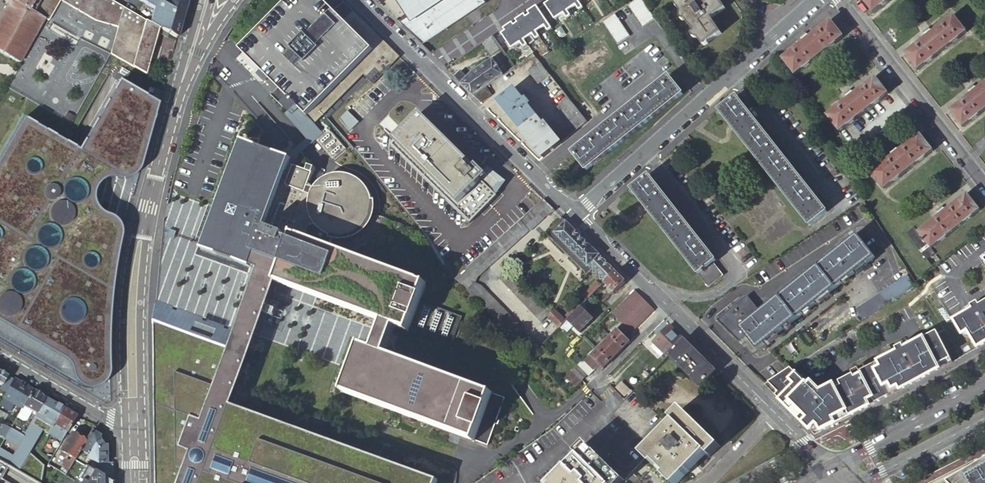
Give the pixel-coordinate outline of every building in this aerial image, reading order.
[(0,18),(0,52),(20,64),(21,63),(20,62),(45,19),(33,13),(41,0),(10,0),(10,1),(0,18)] [(33,13),(45,19),(48,21),(60,0),(95,21),(118,27),(110,55),(145,75),(152,50),(158,29),(155,27),(109,0),(41,0),(33,13)] [(159,12),(163,2),(160,0),(138,0),(159,12)] [(188,0),(163,0),(163,2),(159,12),(155,27),(158,29),(176,39),(184,13),(188,0)] [(283,107),(292,116),(300,109),(315,124),(364,75),(368,79),(373,84),(399,58),(353,11),(343,21),(333,12),(321,0),(288,0),(289,2),(240,51),(291,99),(283,107)] [(406,15),(400,21),(400,20),(398,21),(402,25),(401,25),(422,45),(447,29),(445,26),(465,13),(461,7),(471,0),(396,0),(406,15)] [(483,0),(471,0),(461,7),(465,13),(445,26),(447,29),(474,11),(486,3),(483,0)] [(544,6),(554,20),(562,15),(566,20),(570,17),(566,12),(558,0),(546,0),(547,3),(544,6)] [(566,12),(575,6),(578,11),(582,9),(577,0),(558,0),(566,12)] [(627,6),(642,28),(655,19),(642,1),(642,0),(636,0),(627,6)] [(674,4),(702,46),(721,34),(711,18),(725,9),(720,0),(680,0),(674,4)] [(872,13),(889,0),(862,0),(872,13)] [(353,11),(344,3),(338,9),(337,8),(333,12),(343,21),(353,11)] [(529,15),(525,18),(535,33),(544,27),(547,32),(551,30),(538,10),(536,7),(530,11),(527,13),(529,15)] [(513,26),(523,41),(531,36),(535,41),(539,38),(535,33),(525,18),(524,15),(518,19),(515,21),(517,24),(513,26)] [(630,37),(615,15),(602,23),(617,45),(630,37)] [(965,32),(954,17),(932,34),(931,32),(925,37),(926,38),(905,54),(918,70),(965,32)] [(843,37),(830,21),(809,38),(808,37),(802,41),(803,43),(783,59),(795,75),(843,37)] [(505,32),(501,34),(511,49),(519,44),(523,49),(527,46),(523,41),(513,26),(512,23),(506,27),(503,29),(505,32)] [(501,49),(492,36),(482,43),(491,56),(501,49)] [(460,71),(454,77),(473,96),(486,87),(503,76),(503,75),(500,71),(503,69),(496,58),(492,60),(471,74),(467,78),(460,71)] [(588,122),(576,108),(540,63),(528,73),(576,132),(588,122)] [(586,171),(682,94),(669,77),(657,87),(656,86),(650,91),(651,91),(633,106),(632,105),(626,110),(627,110),(609,124),(608,124),(603,128),(603,129),(585,143),(585,142),(579,147),(580,148),(572,153),(586,171)] [(887,94),(875,78),(854,95),(853,94),(848,98),(849,99),(827,116),(839,132),(887,94)] [(772,91),(763,80),(756,86),(765,97),(772,91)] [(109,371),(109,318),(117,248),(119,238),(117,226),(103,217),(93,207),(94,189),(101,180),(114,177),(132,178),(139,171),(154,102),(121,83),(79,152),(75,149),(75,143),(29,117),(22,117),(23,121),(12,143),(7,141),(0,154),(0,339),(4,341),(82,385),(91,390),(101,390),(108,383),(109,371)] [(977,91),(976,89),(970,94),(971,95),(950,112),(962,127),(984,110),(984,84),(977,91)] [(486,87),(473,96),(480,103),(491,96),(486,87)] [(521,131),(538,118),(529,106),(530,105),(526,100),(524,101),(514,89),(498,102),(505,112),(521,131)] [(348,126),(360,112),(368,103),(362,98),(342,121),(348,126)] [(827,213),(737,98),(719,111),(810,226),(827,213)] [(481,181),(487,175),(477,166),(476,168),(420,113),(394,140),(395,141),(391,145),(470,223),(496,196),(492,192),(481,181)] [(526,138),(543,158),(561,143),(545,124),(544,125),(538,118),(521,131),(526,138)] [(346,150),(330,130),(316,141),(332,161),(346,150)] [(885,189),(932,151),(920,136),(899,152),(898,151),(893,155),(893,156),(872,173),(885,189)] [(290,160),(244,143),(204,250),(250,267),(254,255),(283,266),(278,278),(277,282),(278,283),(383,322),(372,351),(360,347),(343,391),(475,440),(491,396),(491,395),(385,356),(396,326),(408,331),(425,286),(304,240),(308,227),(315,225),(318,231),(319,230),(322,235),(324,234),(329,238),(330,236),(331,237),(333,238),(335,238),(337,239),(339,239),(342,239),(344,239),(347,239),(348,239),(348,237),(354,237),(355,235),(360,234),(360,232),(365,229),(364,227),(369,224),(368,222),(372,218),(371,216),(372,214),(373,210),(373,207),(373,205),(372,200),(372,196),(371,193),(369,190),(368,187),(366,184),(365,183),(364,182),(361,183),(358,177),(356,178),(353,175),(350,176),(346,173),(345,175),(339,173),(338,175),(332,173),(332,176),(327,176),(326,178),(321,179),(321,181),(316,184),(316,185),(316,186),(314,188),(313,189),(309,185),(313,174),(288,165),(290,160)] [(701,243),(649,177),(632,190),(640,201),(644,205),(698,275),(698,274),(709,287),(722,276),(712,263),(715,261),(701,243)] [(979,211),(967,195),(945,212),(945,211),(939,215),(940,216),(919,233),(931,249),(979,211)] [(543,200),(456,280),(531,357),(540,347),(482,287),(475,283),(479,277),(518,242),(517,241),(529,231),(530,232),(554,211),(543,200)] [(565,222),(562,218),(546,233),(587,275),(592,270),(555,233),(565,222)] [(604,283),(615,272),(565,222),(555,233),(592,270),(604,283)] [(198,248),(162,234),(161,240),(159,262),(156,294),(155,300),(237,330),(260,271),(251,268),(248,274),(195,255),(198,248)] [(757,350),(875,258),(857,236),(856,234),(852,237),(854,239),(760,313),(747,296),(717,321),(721,324),(739,342),(743,339),(746,336),(757,350)] [(550,313),(509,270),(499,279),(541,323),(547,316),(559,328),(561,326),(566,322),(554,310),(550,313)] [(233,406),(278,283),(277,282),(278,278),(260,271),(237,330),(155,300),(155,303),(155,307),(153,331),(151,352),(151,357),(152,385),(153,406),(153,420),(155,465),(155,474),(155,482),(438,482),(438,481),(386,462),(377,459),(233,406)] [(614,293),(625,282),(615,272),(604,283),(612,291),(614,293)] [(887,306),(915,288),(907,276),(879,294),(887,306)] [(591,296),(600,287),(597,283),(581,299),(585,303),(591,296)] [(654,310),(634,291),(612,313),(631,333),(654,310)] [(979,308),(977,304),(970,308),(972,312),(953,323),(962,337),(967,333),(977,349),(984,344),(984,304),(979,308)] [(581,307),(566,322),(561,326),(567,332),(573,327),(579,333),(593,320),(581,307)] [(297,323),(292,324),(290,319),(280,321),(283,333),(292,330),(294,335),(299,334),(297,323)] [(669,356),(684,340),(669,326),(652,343),(667,358),(669,356)] [(617,329),(610,337),(622,350),(630,342),(617,329)] [(791,369),(765,386),(800,421),(805,427),(814,435),(889,397),(893,395),(952,363),(936,332),(904,348),(902,345),(895,349),(897,352),(859,372),(858,368),(851,372),(853,375),(820,393),(811,384),(808,387),(791,369)] [(597,350),(609,363),(622,350),(610,337),(597,350)] [(705,360),(684,340),(669,356),(699,386),(700,387),(716,372),(705,360)] [(577,367),(587,376),(588,377),(596,369),(600,372),(609,363),(597,350),(588,358),(587,357),(577,367)] [(576,387),(583,380),(587,376),(577,367),(566,378),(576,387)] [(14,379),(0,371),(0,385),(2,386),(0,389),(6,393),(14,379)] [(22,407),(32,390),(14,379),(6,393),(3,398),(21,409),(22,407)] [(630,391),(621,382),(615,388),(625,397),(630,391)] [(36,415),(46,398),(32,390),(22,407),(36,415)] [(500,419),(497,418),(504,400),(491,396),(475,440),(488,444),(496,423),(498,424),(500,419)] [(46,398),(36,415),(27,431),(24,436),(14,430),(10,427),(10,428),(4,439),(3,440),(16,448),(11,456),(0,450),(0,462),(8,467),(35,482),(41,482),(44,466),(29,453),(42,430),(49,434),(50,432),(63,408),(46,398)] [(62,439),(76,416),(63,408),(50,432),(62,439)] [(663,477),(669,482),(679,482),(706,455),(710,458),(721,447),(681,409),(671,420),(674,423),(672,425),(642,456),(652,466),(655,463),(666,475),(663,477)] [(10,428),(4,424),(0,431),(0,437),(4,439),(10,428)] [(14,430),(24,436),(27,431),(17,425),(14,430)] [(94,471),(113,482),(112,463),(107,463),(106,446),(103,446),(100,441),(98,438),(89,432),(84,442),(85,442),(80,451),(87,455),(86,457),(92,461),(98,464),(94,471)] [(75,459),(80,451),(85,442),(84,442),(75,436),(74,438),(70,435),(60,452),(62,452),(60,455),(65,457),(66,455),(71,458),(69,461),(66,460),(62,466),(69,470),(75,459)] [(586,443),(575,453),(579,457),(552,482),(623,482),(624,481),(626,482),(634,482),(638,479),(628,470),(621,478),(586,443)] [(970,468),(962,473),(946,482),(984,482),(984,459),(970,468)] [(88,467),(94,471),(98,464),(92,461),(88,467)] [(652,466),(663,477),(666,475),(655,463),(652,466)] [(79,479),(87,466),(85,465),(77,478),(79,479)] [(59,472),(66,475),(69,470),(62,466),(59,472)] [(113,482),(94,471),(88,467),(87,466),(79,479),(82,481),(80,482),(112,482),(113,482)]
